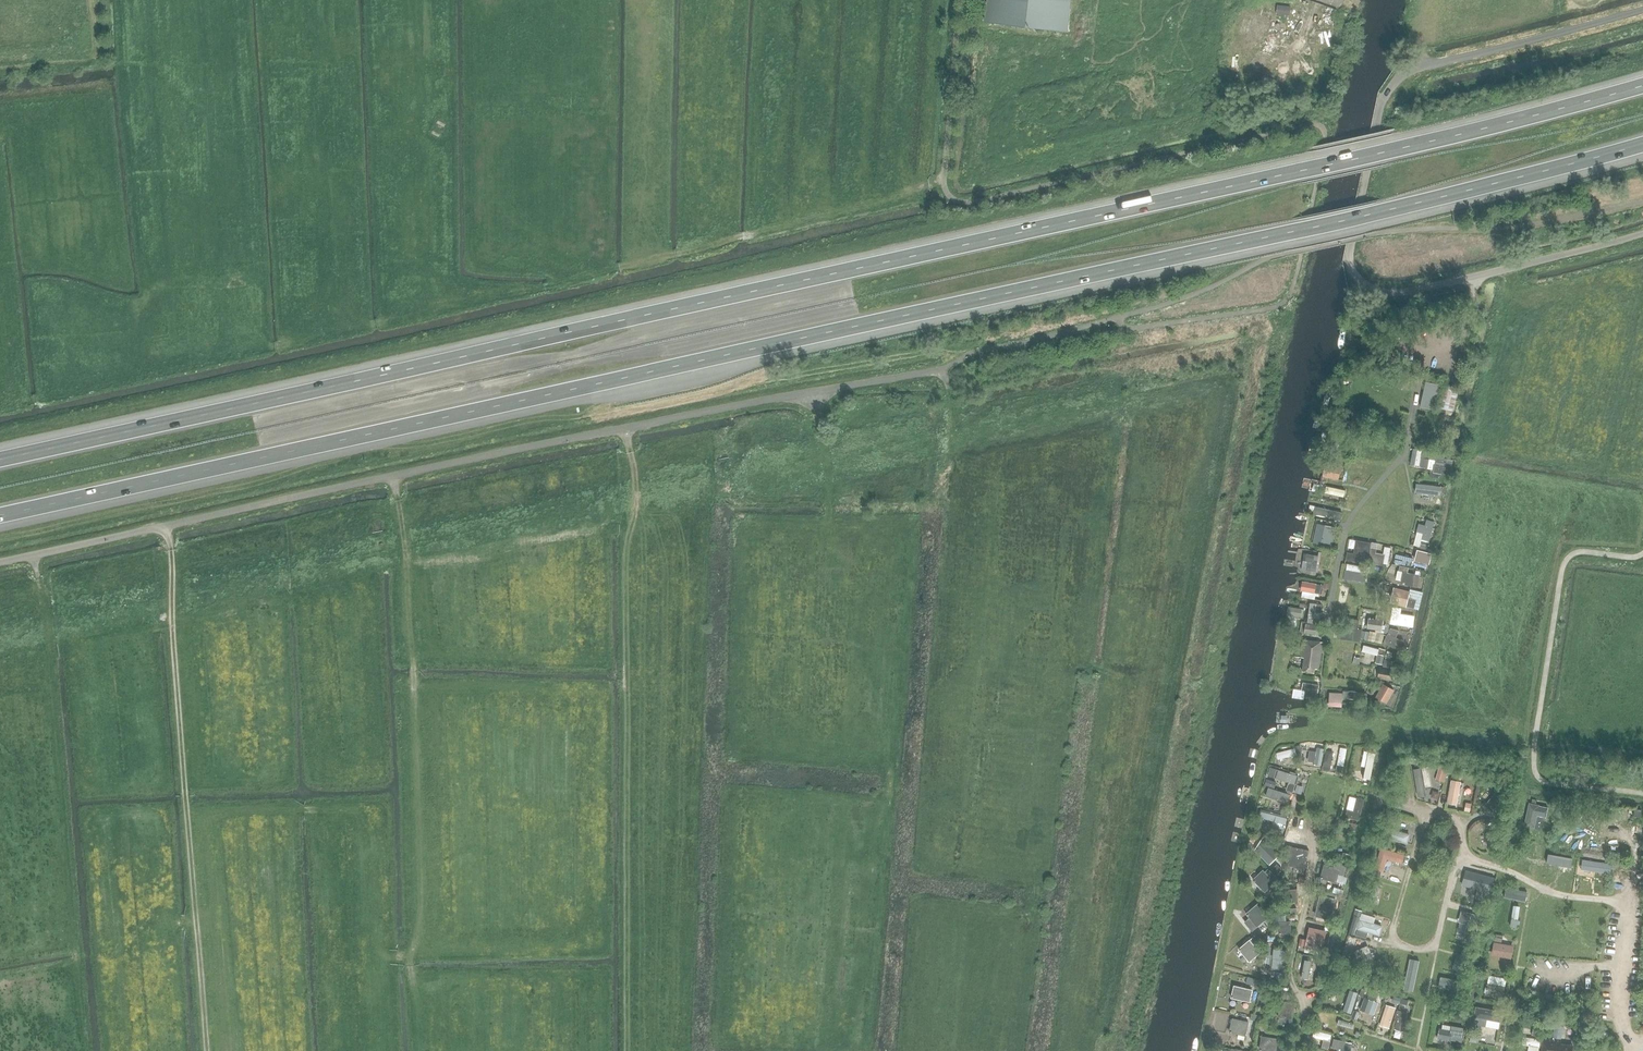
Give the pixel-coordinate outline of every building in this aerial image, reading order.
[(1068,31),(1072,0),(988,0),(986,21),(1068,31)] [(1279,13),(1292,15),(1293,5),(1280,4),(1279,13)] [(1329,8),(1328,18),(1334,20),(1336,9),(1329,8)] [(1460,389),(1444,385),(1438,408),(1454,412),(1460,389)] [(1362,422),(1338,419),(1337,427),(1361,430),(1362,422)] [(1434,473),(1449,475),(1451,463),(1447,462),(1447,459),(1445,458),(1445,454),(1417,450),(1414,465),(1421,466),(1422,458),(1436,460),(1434,473)] [(1341,468),(1336,467),(1325,465),(1325,466),(1323,476),(1321,476),(1320,481),(1326,482),(1327,478),(1338,480),(1341,468)] [(1446,492),(1447,488),(1441,487),(1428,485),(1416,484),(1415,492),(1420,493),(1440,495),(1440,492),(1446,492)] [(1321,492),(1320,499),(1328,501),(1329,493),(1321,492)] [(1342,513),(1315,506),(1314,513),(1341,520),(1342,513)] [(1433,521),(1425,519),(1424,524),(1417,522),(1415,530),(1422,532),(1420,538),(1428,541),(1433,521)] [(1337,527),(1319,523),(1314,543),(1333,547),(1337,527)] [(1369,542),(1354,540),(1352,553),(1346,552),(1345,560),(1365,564),(1369,542)] [(1390,547),(1384,546),(1381,559),(1374,558),(1372,564),(1380,565),(1380,562),(1387,564),(1387,561),(1391,561),(1393,556),(1389,555),(1390,547)] [(1412,557),(1394,554),(1392,562),(1410,565),(1412,557)] [(1365,567),(1346,564),(1344,578),(1362,581),(1365,567)] [(1324,578),(1325,570),(1311,568),(1310,576),(1324,578)] [(1418,588),(1421,572),(1416,571),(1415,574),(1408,572),(1403,571),(1400,584),(1418,588)] [(1303,591),(1314,593),(1321,595),(1323,585),(1302,581),(1300,591),(1303,591)] [(1414,609),(1415,602),(1408,601),(1410,591),(1394,587),(1390,603),(1406,608),(1407,607),(1414,609)] [(1302,595),(1303,595),(1305,596),(1305,597),(1313,599),(1314,593),(1303,591),(1302,595)] [(1307,622),(1319,624),(1322,604),(1310,602),(1307,622)] [(1302,609),(1292,607),(1288,606),(1287,614),(1300,617),(1302,609)] [(1389,613),(1387,623),(1390,624),(1390,623),(1413,627),(1415,616),(1392,613),(1389,613)] [(1367,629),(1382,631),(1384,616),(1377,615),(1376,619),(1369,618),(1367,629)] [(1359,620),(1348,618),(1347,629),(1353,630),(1352,632),(1338,630),(1337,638),(1337,639),(1360,641),(1361,630),(1358,630),(1359,620)] [(1321,624),(1307,623),(1304,622),(1304,623),(1302,623),(1300,632),(1304,632),(1304,633),(1320,635),(1321,624)] [(1403,642),(1388,635),(1384,643),(1399,650),(1403,642)] [(1323,642),(1304,640),(1301,657),(1305,657),(1303,671),(1315,673),(1316,669),(1320,669),(1323,642)] [(1379,649),(1364,645),(1362,651),(1378,655),(1379,649)] [(1394,661),(1384,660),(1383,666),(1392,668),(1394,661)] [(1393,670),(1379,667),(1377,679),(1391,681),(1393,670)] [(1303,697),(1316,699),(1318,685),(1302,683),(1301,690),(1305,690),(1303,697)] [(1393,690),(1382,684),(1375,696),(1386,702),(1393,690)] [(1329,706),(1342,707),(1343,698),(1357,699),(1357,701),(1365,701),(1366,693),(1343,691),(1343,693),(1329,693),(1329,706)] [(1345,745),(1338,744),(1335,761),(1342,762),(1345,745)] [(1278,759),(1297,755),(1295,748),(1276,753),(1278,759)] [(1324,749),(1317,748),(1314,765),(1322,766),(1324,749)] [(1367,765),(1365,764),(1351,767),(1353,773),(1358,772),(1359,776),(1366,774),(1365,770),(1366,770),(1369,771),(1371,771),(1373,763),(1368,762),(1367,765)] [(1441,765),(1437,778),(1446,781),(1451,768),(1441,765)] [(1413,768),(1417,796),(1425,795),(1423,785),(1424,786),(1430,784),(1427,766),(1413,768)] [(1299,776),(1276,769),(1273,777),(1288,782),(1285,790),(1292,792),(1294,784),(1296,785),(1299,776)] [(1459,782),(1450,780),(1446,802),(1455,804),(1459,782)] [(1507,791),(1500,785),(1485,803),(1493,809),(1507,791)] [(1291,795),(1268,787),(1265,796),(1288,803),(1291,795)] [(1345,817),(1359,821),(1364,799),(1356,797),(1353,811),(1347,809),(1345,817)] [(1538,804),(1528,802),(1523,826),(1533,828),(1536,815),(1546,817),(1548,807),(1539,805),(1540,804),(1538,804)] [(1278,813),(1261,808),(1259,816),(1276,821),(1278,813)] [(1409,834),(1386,827),(1383,835),(1406,843),(1409,834)] [(1497,831),(1488,832),(1489,852),(1498,851),(1497,831)] [(1279,855),(1265,841),(1256,850),(1270,864),(1279,855)] [(1308,850),(1291,847),(1287,865),(1304,868),(1308,850)] [(1404,855),(1381,848),(1375,869),(1384,872),(1387,859),(1402,863),(1404,855)] [(1571,858),(1548,854),(1546,864),(1569,868),(1571,858)] [(1590,860),(1582,859),(1581,869),(1611,873),(1612,863),(1590,860)] [(1340,869),(1324,864),(1320,878),(1337,882),(1340,869)] [(1262,868),(1252,878),(1265,892),(1273,884),(1275,885),(1277,883),(1279,881),(1267,868),(1264,871),(1262,868)] [(1491,893),(1495,878),(1466,870),(1462,885),(1491,893)] [(1526,892),(1505,888),(1503,897),(1525,901),(1526,892)] [(1298,901),(1297,889),(1284,890),(1285,903),(1298,901)] [(1332,901),(1320,898),(1317,915),(1329,917),(1332,901)] [(1268,918),(1257,904),(1246,913),(1257,927),(1268,918)] [(1481,916),(1461,911),(1458,922),(1467,924),(1463,942),(1473,945),(1481,916)] [(1277,934),(1289,933),(1288,922),(1286,922),(1285,916),(1276,916),(1276,923),(1277,934)] [(1359,918),(1354,916),(1349,933),(1354,935),(1359,918)] [(1382,925),(1359,919),(1356,929),(1379,935),(1382,925)] [(1326,931),(1310,927),(1306,941),(1305,947),(1321,951),(1322,945),(1326,931)] [(1263,951),(1252,938),(1239,949),(1249,962),(1263,951)] [(1514,946),(1494,942),(1491,955),(1511,959),(1514,946)] [(1274,948),(1272,966),(1284,968),(1286,949),(1274,948)] [(1464,951),(1458,972),(1467,975),(1473,954),(1464,951)] [(1373,959),(1370,952),(1357,958),(1354,952),(1347,955),(1350,961),(1344,964),(1347,970),(1373,959)] [(1410,959),(1404,989),(1413,991),(1419,961),(1410,959)] [(1305,960),(1302,978),(1309,979),(1312,961),(1305,960)] [(1489,975),(1488,983),(1505,987),(1507,979),(1489,975)] [(1260,985),(1261,978),(1250,976),(1248,982),(1260,985)] [(1440,977),(1438,986),(1460,990),(1462,981),(1440,977)] [(1251,990),(1234,985),(1231,997),(1248,1002),(1251,990)] [(1350,990),(1344,1011),(1352,1014),(1358,993),(1350,990)] [(1378,1003),(1364,998),(1359,1010),(1373,1015),(1378,1003)] [(1293,1019),(1296,1003),(1282,1000),(1278,1017),(1293,1019)] [(1395,1008),(1385,1005),(1379,1025),(1389,1028),(1395,1008)] [(1475,1007),(1473,1017),(1501,1022),(1503,1012),(1475,1007)] [(1407,1013),(1397,1010),(1395,1019),(1397,1020),(1394,1029),(1403,1031),(1407,1013)] [(1249,1022),(1231,1018),(1228,1032),(1246,1036),(1249,1022)] [(1465,1027),(1452,1025),(1451,1031),(1452,1031),(1451,1040),(1461,1042),(1462,1035),(1463,1036),(1465,1027)] [(1315,1030),(1313,1036),(1331,1041),(1332,1034),(1315,1030)] [(1262,1036),(1259,1050),(1264,1050),(1277,1050),(1279,1039),(1262,1036)] [(1528,1050),(1538,1050),(1539,1047),(1540,1047),(1541,1039),(1523,1037),(1522,1045),(1529,1046),(1528,1050)] [(1573,1046),(1561,1044),(1561,1041),(1543,1038),(1542,1050),(1572,1050),(1573,1046)] [(1338,1040),(1333,1039),(1331,1048),(1336,1049),(1336,1050),(1351,1050),(1353,1043),(1338,1040)]
